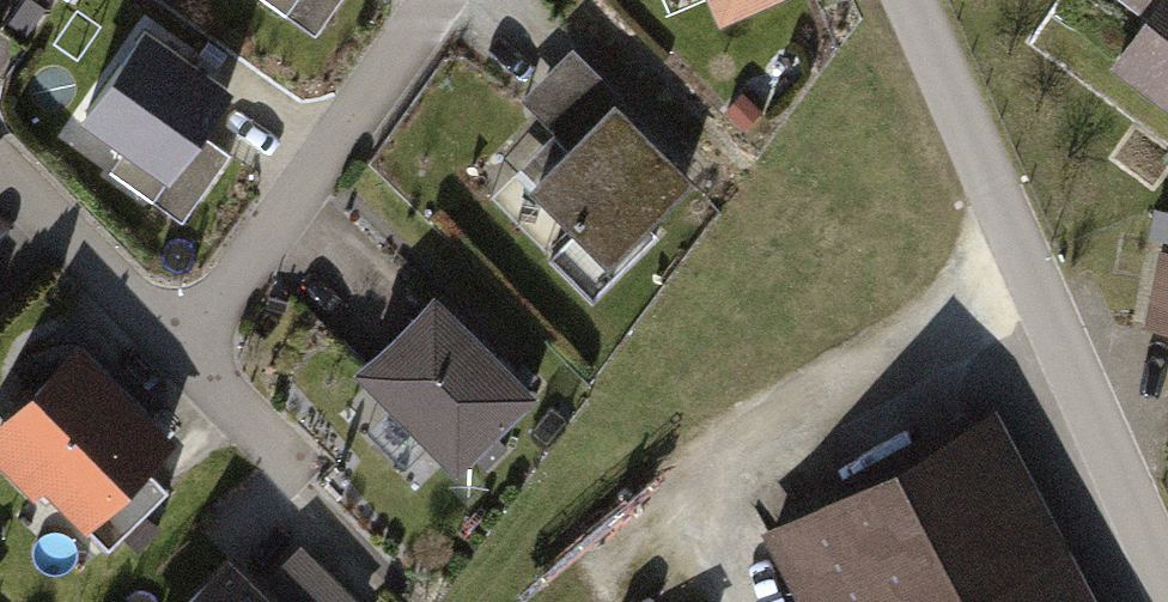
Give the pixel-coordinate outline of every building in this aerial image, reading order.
[(284,12),(317,35),(342,0),(293,0),(284,12)] [(726,13),(754,0),(720,0),(726,13)] [(1120,60),(1167,96),(1167,0),(1129,0),(1152,18),(1120,60)] [(145,32),(86,114),(169,174),(151,200),(182,222),(231,154),(199,131),(228,91),(145,32)] [(571,148),(537,182),(609,255),(687,179),(615,105),(595,125),(570,99),(546,122),(571,148)] [(1162,255),(1148,323),(1167,327),(1167,257),(1162,255)] [(434,300),(364,369),(457,463),(527,393),(434,300)] [(48,407),(12,443),(89,520),(143,466),(166,444),(77,354),(35,394),(48,407)] [(976,426),(850,493),(852,496),(771,539),(805,601),(1072,601),(1049,559),(1047,560),(976,426)] [(143,466),(89,520),(83,525),(109,550),(168,492),(143,466)] [(190,601),(267,601),(228,564),(190,601)]
